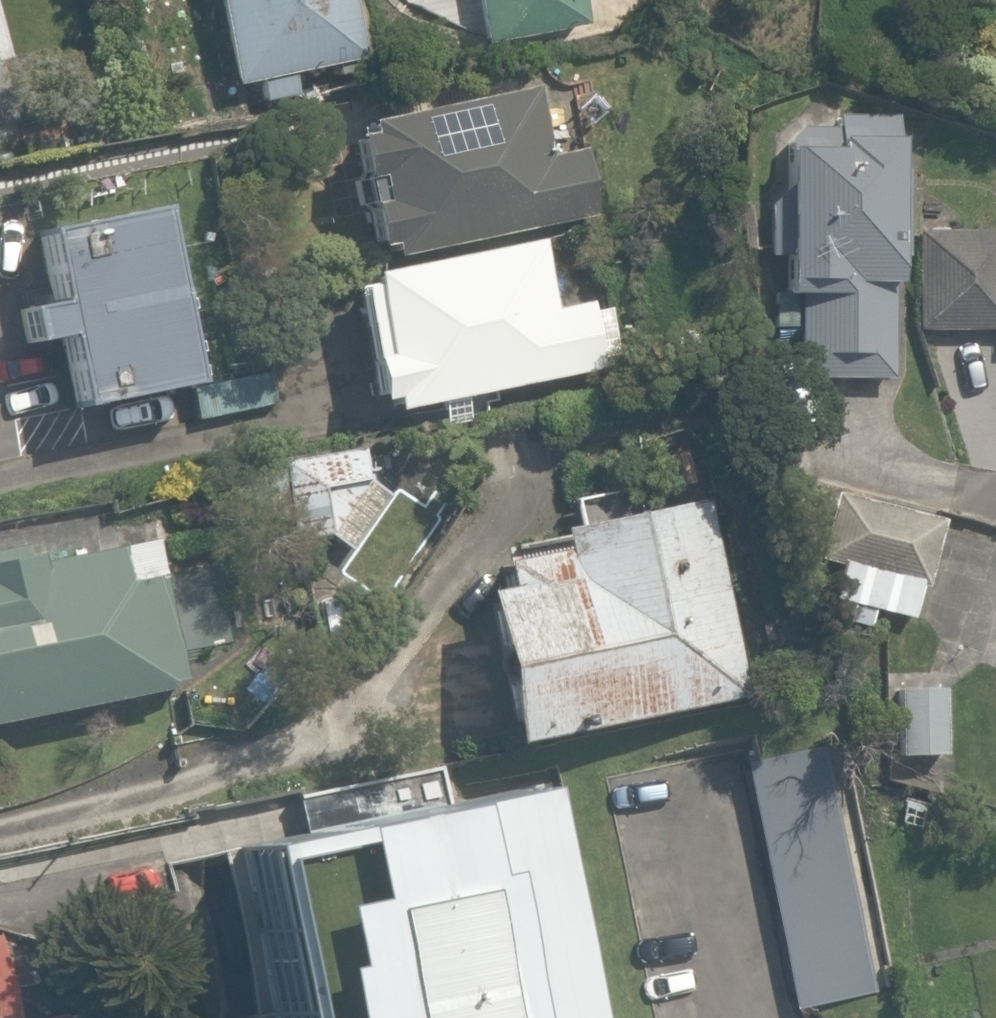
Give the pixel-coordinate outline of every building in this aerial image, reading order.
[(263,100),(297,93),(293,72),(366,56),(355,0),(216,0),(235,84),(259,79),(263,100)] [(485,42),(586,23),(582,0),(477,0),(485,42)] [(384,244),(388,259),(599,214),(584,144),(549,151),(535,82),(360,120),(363,131),(347,134),(371,247),(384,244)] [(798,303),(799,379),(895,378),(895,259),(908,259),(908,171),(893,171),(893,113),(839,113),(839,127),(798,128),(778,151),(779,194),(766,194),(766,257),(779,257),(780,303),(798,303)] [(63,334),(75,400),(186,379),(154,208),(41,230),(55,302),(21,308),(27,341),(63,334)] [(995,329),(995,232),(917,231),(915,328),(995,329)] [(388,397),(391,409),(603,366),(590,298),(554,306),(540,236),(364,272),(366,281),(352,284),(374,399),(388,397)] [(369,480),(364,447),(280,459),(290,536),(325,532),(350,550),(387,493),(369,480)] [(508,744),(748,697),(709,497),(650,508),(646,483),(572,497),(577,520),(556,524),(559,544),(498,556),(503,583),(478,588),(508,744)] [(828,596),(910,618),(919,586),(926,587),(944,518),(855,495),(828,596)] [(170,686),(169,679),(181,676),(154,538),(147,539),(44,560),(42,550),(30,553),(28,542),(0,547),(0,720),(170,686)] [(943,757),(939,688),(886,691),(890,761),(943,757)] [(522,786),(445,801),(439,767),(297,796),(304,831),(238,844),(273,1017),(569,1017),(522,786)] [(796,1009),(882,990),(842,803),(756,822),(796,1009)] [(110,948),(182,937),(175,891),(159,894),(154,866),(127,870),(131,900),(104,905),(110,948)] [(0,957),(0,1017),(11,1017),(0,957)] [(31,1017),(100,1017),(99,1008),(31,1017)]
